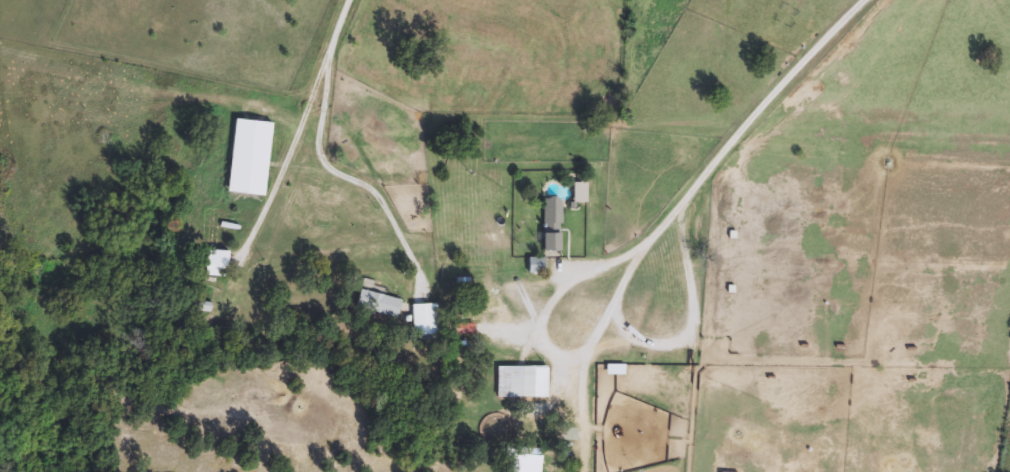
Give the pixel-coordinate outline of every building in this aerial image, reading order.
[(560,252),(539,252),(539,197),(559,197),(560,252)] [(205,282),(205,251),(226,251),(226,282),(205,282)] [(542,258),(542,273),(526,273),(526,258),(542,258)] [(397,318),(352,309),(355,290),(401,299),(397,318)] [(409,335),(409,304),(438,304),(438,335),(409,335)] [(496,367),(545,367),(545,398),(496,398),(496,367)] [(541,463),(541,471),(508,471),(508,463),(541,463)]
